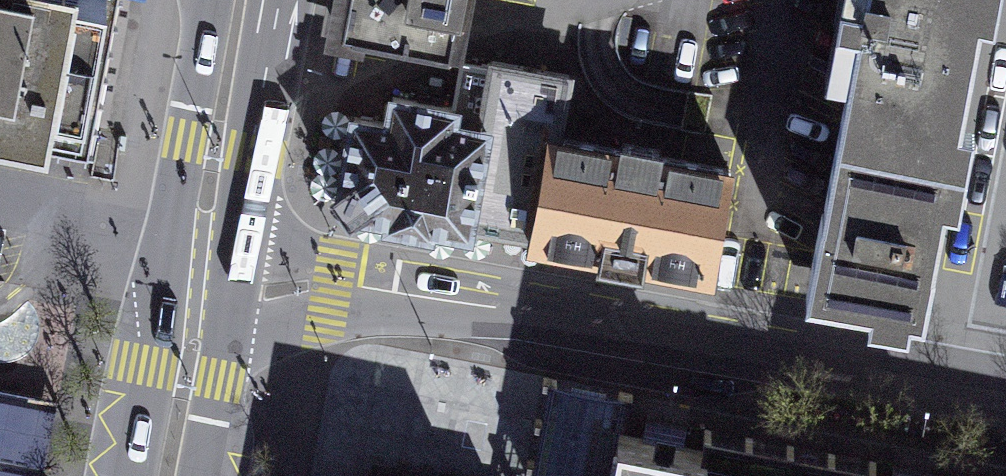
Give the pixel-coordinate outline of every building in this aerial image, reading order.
[(103,129),(127,0),(0,0),(0,109),(103,129)] [(336,26),(455,49),(465,0),(341,0),(336,26)] [(948,158),(978,0),(860,0),(834,137),(948,158)] [(521,255),(544,142),(391,112),(386,140),(342,132),(326,217),(521,255)] [(948,158),(834,137),(827,174),(806,288),(844,296),(867,300),(919,310),(948,158)] [(544,142),(521,255),(716,293),(738,178),(544,142)] [(700,426),(694,452),(667,448),(632,442),(623,475),(954,475),(700,426)] [(316,435),(308,475),(539,475),(316,435)]
